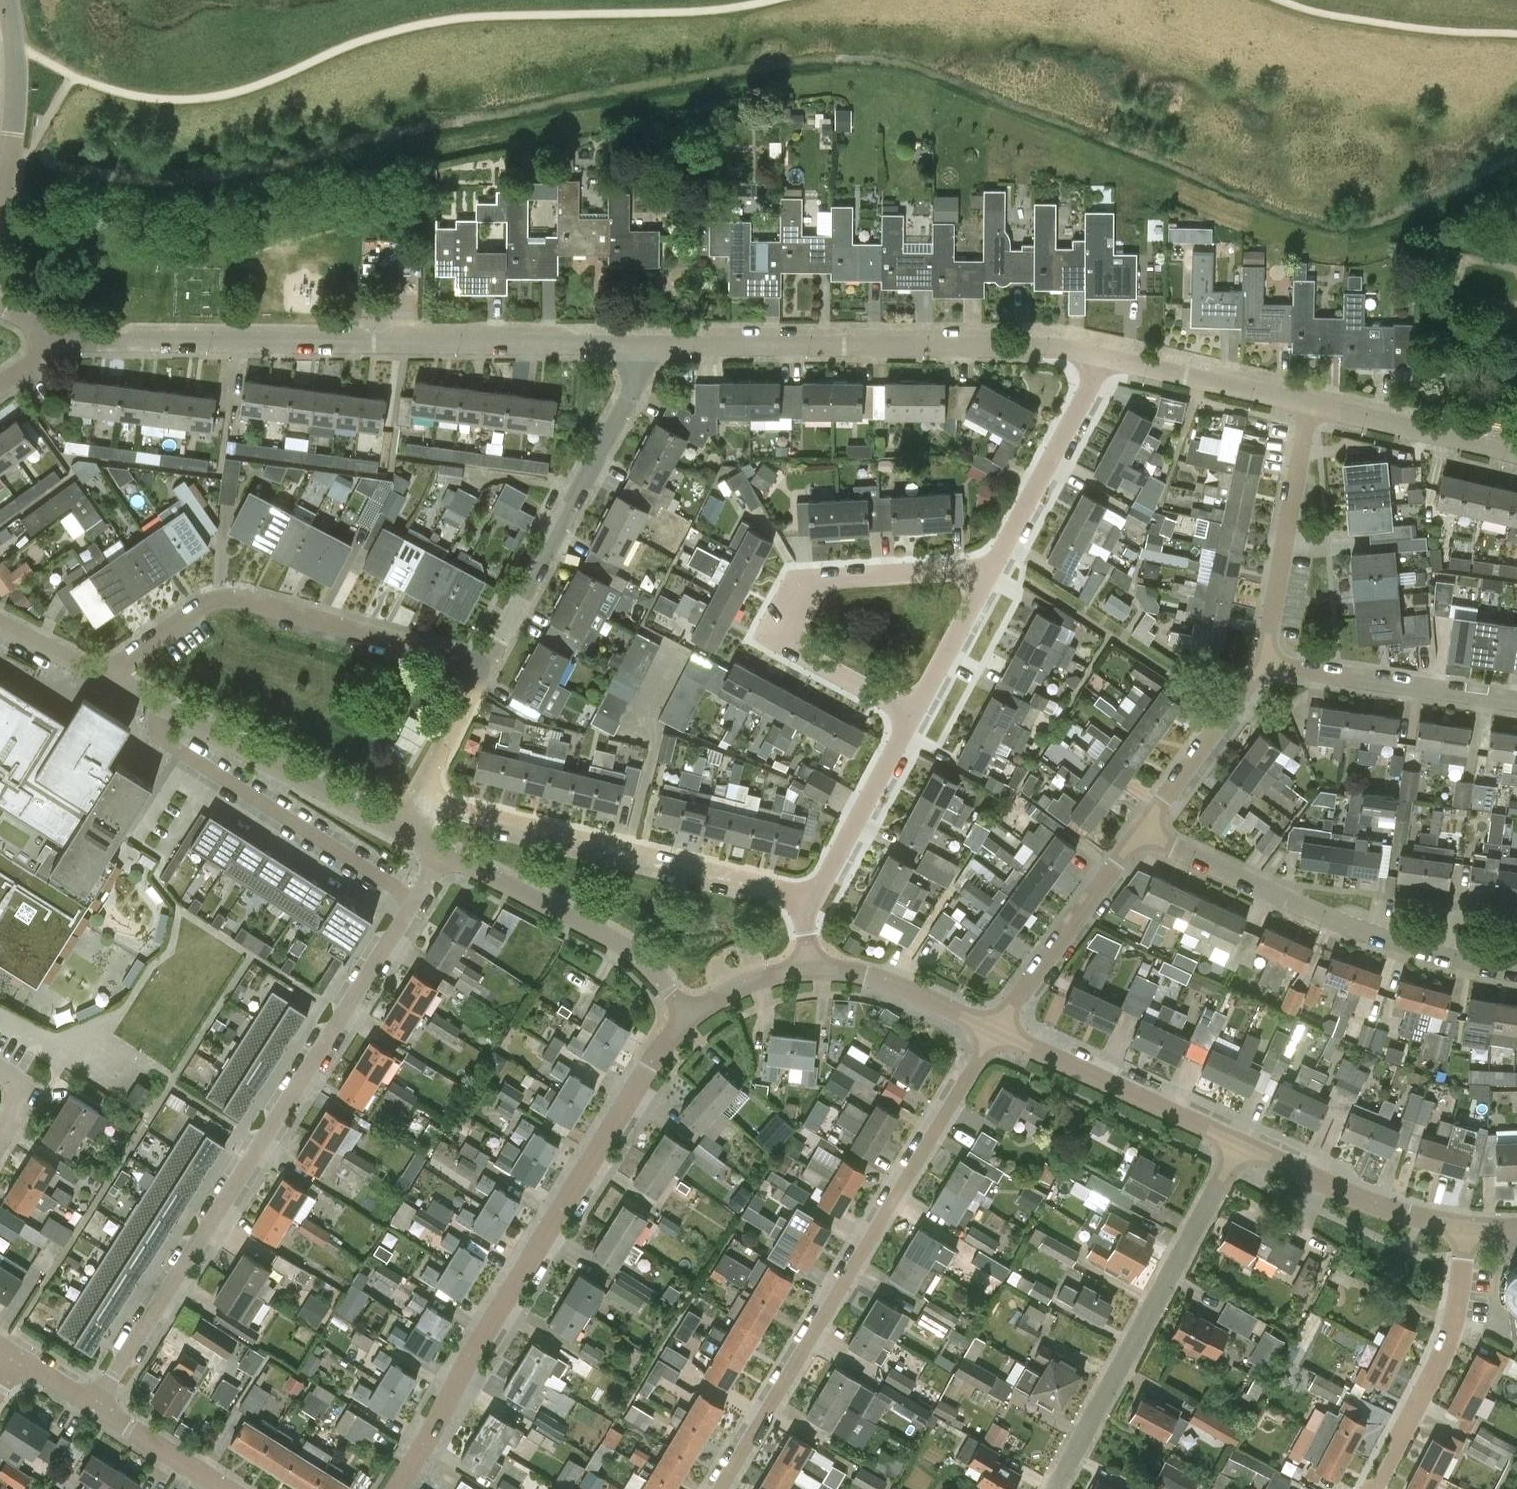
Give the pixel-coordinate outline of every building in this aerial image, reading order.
[(836,109),(835,131),(852,131),(852,109),(836,109)] [(558,180),(558,241),(559,241),(559,254),(560,254),(608,254),(609,254),(609,217),(608,217),(579,217),(579,180),(558,180)] [(1085,223),(1085,239),(1085,252),(1086,253),(1086,289),(1085,289),(1085,297),(1137,297),(1137,261),(1106,260),(1106,223),(1107,199),(1103,197),(1100,192),(1086,187),(1085,223)] [(508,190),(507,190),(498,190),(497,220),(507,220),(508,190)] [(507,220),(507,257),(508,257),(508,278),(559,278),(560,254),(559,254),(559,241),(558,241),(528,241),(528,209),(529,191),(508,190),(507,190),(507,220)] [(609,254),(608,254),(608,267),(660,267),(660,230),(629,230),(629,192),(608,192),(608,217),(609,217),(609,254)] [(751,221),(730,221),(710,220),(710,196),(700,196),(699,252),(710,252),(710,254),(729,254),(729,295),(781,296),(781,272),(781,258),(780,258),(780,240),(751,239),(751,221)] [(780,197),(780,240),(780,258),(781,258),(781,272),(831,272),(832,272),(832,235),(831,235),(802,235),(802,197),(780,197)] [(1035,281),(1034,281),(1034,289),(1069,289),(1069,313),(1085,313),(1085,297),(1085,289),(1086,289),(1086,253),(1085,252),(1085,239),(1073,239),(1073,246),(1055,246),(1055,215),(1055,203),(1035,202),(1034,215),(1034,244),(1035,244),(1035,281)] [(832,272),(831,272),(830,279),(881,280),(882,280),(883,243),(881,243),(852,243),(852,205),(831,205),(831,235),(832,235),(832,272)] [(882,280),(881,280),(881,288),(932,288),(933,288),(933,252),(932,251),(903,251),(903,214),(899,214),(899,205),(883,205),(883,214),(882,214),(881,243),(883,243),(882,280)] [(984,206),(983,260),(984,260),(984,281),(1034,281),(1035,281),(1035,244),(1034,244),(1005,244),(1005,206),(984,206)] [(456,219),(456,227),(436,227),(436,275),(456,275),(456,294),(508,294),(508,278),(508,257),(507,257),(478,257),(478,220),(456,219)] [(933,288),(932,288),(932,296),(984,296),(984,281),(984,260),(983,260),(954,259),(954,222),(933,222),(932,251),(933,252),(933,288)] [(1197,227),(1176,227),(1176,242),(1197,242),(1197,227)] [(1243,290),(1242,290),(1212,289),(1213,252),(1192,251),(1191,326),(1241,327),(1242,327),(1243,290)] [(1242,327),(1241,327),(1241,339),(1291,340),(1291,339),(1292,339),(1293,303),(1263,302),(1263,265),(1242,265),(1242,290),(1243,290),(1242,327)] [(1345,273),(1345,284),(1362,283),(1362,273),(1345,273)] [(1291,339),(1291,340),(1291,352),(1342,353),(1343,353),(1344,316),(1343,316),(1313,315),(1314,277),(1292,277),(1292,302),(1293,302),(1293,303),(1292,339),(1291,339)] [(1343,353),(1342,353),(1342,365),(1393,366),(1414,367),(1415,323),(1394,322),(1394,325),(1363,324),(1364,291),(1343,291),(1343,316),(1344,316),(1343,353)] [(95,414),(99,382),(75,379),(71,410),(95,414)] [(265,414),(269,383),(246,379),(241,411),(265,414)] [(435,416),(440,384),(416,381),(414,396),(401,395),(398,423),(412,425),(414,413),(435,416)] [(123,385),(99,382),(95,414),(118,417),(123,385)] [(721,382),(721,383),(696,383),(696,412),(695,412),(710,436),(718,431),(718,417),(721,417),(750,417),(750,382),(721,382)] [(780,382),(750,382),(750,417),(766,417),(766,427),(792,427),(792,417),(791,417),(791,403),(780,403),(780,382)] [(804,403),(791,403),(791,417),(792,417),(832,417),(832,382),(804,382),(804,403)] [(862,382),(832,382),(832,417),(874,417),(874,402),(862,402),(862,382)] [(887,402),(874,402),(874,417),(915,417),(915,383),(887,382),(887,402)] [(293,386),(269,383),(265,414),(289,418),(293,386)] [(945,383),(915,383),(915,417),(940,417),(941,424),(950,434),(956,433),(956,417),(957,417),(957,385),(945,385),(945,383)] [(957,385),(957,417),(964,418),(966,413),(992,427),(1008,397),(983,383),(982,385),(957,385)] [(440,384),(435,416),(459,419),(463,387),(440,384)] [(123,385),(118,417),(142,420),(146,388),(123,385)] [(317,389),(293,386),(289,418),(312,421),(317,389)] [(463,387),(459,419),(483,422),(487,390),(463,387)] [(170,392),(146,388),(142,420),(166,423),(170,392)] [(340,393),(317,389),(312,421),(336,424),(340,393)] [(487,390),(483,422),(506,426),(511,394),(487,390)] [(170,392),(166,423),(190,426),(194,395),(170,392)] [(340,393),(336,424),(360,428),(364,396),(340,393)] [(511,394),(506,426),(530,429),(534,397),(511,394)] [(194,395),(190,426),(213,430),(218,398),(194,395)] [(388,399),(364,396),(360,428),(383,431),(388,399)] [(1185,402),(1161,396),(1157,414),(1180,420),(1185,402)] [(534,397),(530,429),(553,432),(558,400),(534,397)] [(1008,397),(992,427),(1006,435),(993,460),(978,452),(972,463),(997,476),(1003,465),(1004,465),(1033,410),(1008,397)] [(671,400),(659,423),(657,422),(643,448),(674,464),(688,439),(703,447),(710,436),(695,412),(693,414),(690,410),(671,400)] [(1140,442),(1141,441),(1152,420),(1128,407),(1117,429),(1140,442)] [(1243,432),(1243,431),(1247,416),(1233,413),(1229,429),(1242,432),(1243,432)] [(0,432),(0,434),(18,459),(37,444),(19,419),(0,432)] [(1117,429),(1106,450),(1142,470),(1142,469),(1148,459),(1157,464),(1163,453),(1141,441),(1140,442),(1117,429)] [(1223,460),(1218,459),(1219,453),(1199,448),(1200,440),(1191,438),(1186,462),(1221,469),(1221,470),(1257,478),(1263,452),(1266,436),(1243,431),(1243,432),(1242,432),(1236,461),(1224,458),(1223,460)] [(0,434),(0,475),(4,481),(18,471),(12,463),(18,459),(0,434)] [(252,455),(253,443),(228,439),(226,450),(236,452),(236,453),(252,455)] [(89,455),(91,444),(66,440),(65,452),(89,455)] [(253,443),(252,455),(277,458),(278,446),(253,443)] [(430,457),(431,446),(407,443),(406,454),(430,457)] [(849,455),(871,454),(871,443),(848,444),(849,455)] [(91,444),(89,455),(112,458),(114,447),(91,444)] [(303,449),(278,446),(277,458),(302,461),(303,449)] [(454,449),(431,446),(430,457),(453,460),(454,449)] [(137,450),(114,447),(112,458),(136,461),(137,450)] [(643,448),(630,473),(630,474),(637,477),(631,488),(645,496),(655,501),(662,505),(662,504),(667,507),(673,497),(660,490),(663,484),(674,464),(643,448)] [(328,452),(303,449),(302,461),(327,464),(328,452)] [(454,449),(453,460),(476,463),(478,452),(454,449)] [(137,450),(136,461),(160,464),(161,453),(137,450)] [(1142,470),(1106,450),(1094,472),(1118,485),(1124,473),(1151,488),(1153,485),(1156,487),(1154,490),(1160,493),(1166,482),(1142,469),(1142,470)] [(354,456),(328,452),(327,464),(352,468),(354,456)] [(478,452),(476,463),(500,466),(501,455),(478,452)] [(161,453),(160,464),(183,467),(185,456),(161,453)] [(501,455),(500,466),(523,470),(525,458),(501,455)] [(209,459),(185,456),(183,467),(208,471),(209,459)] [(380,459),(354,456),(352,468),(378,471),(380,459)] [(226,457),(219,502),(235,504),(241,460),(226,457)] [(525,458),(523,470),(548,473),(550,462),(525,458)] [(1347,485),(1388,481),(1386,460),(1345,463),(1347,485)] [(269,461),(264,471),(279,479),(284,469),(269,461)] [(107,480),(96,462),(82,471),(93,489),(107,480)] [(779,473),(763,462),(750,479),(766,490),(779,473)] [(438,480),(462,484),(464,466),(441,463),(438,480)] [(130,468),(108,465),(121,486),(135,477),(130,468)] [(305,468),(288,465),(284,475),(299,482),(305,468)] [(1415,481),(1414,466),(1401,467),(1403,482),(1415,481)] [(338,472),(314,469),(306,483),(327,494),(329,490),(338,472)] [(743,469),(727,479),(734,490),(739,487),(751,509),(763,503),(743,469)] [(55,470),(35,484),(41,494),(61,479),(55,470)] [(1217,486),(1197,481),(1195,489),(1215,493),(1215,495),(1228,497),(1252,502),(1257,478),(1221,470),(1217,486)] [(338,472),(329,490),(336,494),(343,497),(346,491),(348,492),(354,481),(353,480),(353,475),(338,472)] [(393,489),(370,531),(363,546),(372,550),(364,564),(385,574),(405,537),(404,537),(386,527),(387,524),(392,526),(407,496),(403,494),(410,480),(396,473),(394,487),(393,489)] [(1460,510),(1467,479),(1443,474),(1436,504),(1460,510)] [(185,510),(175,516),(168,506),(159,513),(166,523),(190,558),(209,544),(204,538),(218,528),(185,479),(174,487),(189,509),(185,511),(185,510)] [(1467,479),(1460,510),(1484,515),(1491,485),(1467,479)] [(86,495),(76,480),(22,520),(32,534),(86,495)] [(1388,481),(1347,485),(1348,506),(1389,503),(1388,481)] [(393,489),(394,487),(383,482),(379,489),(377,488),(369,504),(368,503),(357,525),(370,531),(393,489)] [(528,493),(507,482),(500,496),(521,507),(528,493)] [(35,484),(15,498),(22,508),(41,494),(35,484)] [(855,498),(838,499),(840,535),(869,533),(869,530),(881,529),(880,496),(879,496),(878,485),(855,486),(855,498)] [(1516,490),(1491,485),(1484,515),(1509,521),(1516,490)] [(477,496),(459,486),(457,491),(450,487),(442,502),(448,505),(441,518),(460,528),(477,496)] [(618,495),(604,520),(635,537),(649,512),(656,516),(662,505),(655,501),(645,496),(631,488),(626,499),(619,495),(618,495)] [(1422,488),(1407,489),(1408,503),(1422,502),(1422,488)] [(1516,490),(1509,521),(1516,523),(1516,491),(1516,490)] [(252,539),(271,502),(251,491),(231,529),(252,539)] [(962,492),(921,494),(923,530),(952,528),(951,526),(964,525),(962,492)] [(711,493),(700,516),(714,523),(725,500),(711,493)] [(1083,493),(1071,515),(1117,540),(1117,539),(1123,530),(1101,517),(1106,506),(1083,493)] [(1139,493),(1132,506),(1150,516),(1157,503),(1139,493)] [(891,496),(880,496),(881,529),(893,528),(893,532),(923,530),(921,494),(891,496)] [(500,496),(492,510),(513,521),(521,507),(500,496)] [(1228,497),(1225,509),(1213,506),(1212,511),(1192,507),(1190,515),(1210,519),(1210,520),(1246,528),(1252,502),(1228,497)] [(0,509),(0,518),(3,521),(22,508),(15,498),(0,509)] [(72,509),(85,529),(102,518),(89,499),(72,509)] [(840,535),(838,499),(809,501),(811,537),(840,535)] [(271,502),(252,539),(272,550),(292,513),(271,502)] [(1391,525),(1389,503),(1348,506),(1350,528),(1391,525)] [(295,515),(292,513),(272,550),(292,561),(312,523),(317,513),(300,504),(295,515)] [(1150,516),(1132,506),(1126,518),(1144,527),(1150,516)] [(1071,515),(1060,536),(1111,564),(1112,563),(1094,553),(1100,543),(1116,551),(1122,542),(1117,539),(1117,540),(1071,515)] [(773,541),(750,528),(752,524),(742,519),(729,545),(737,549),(762,562),(773,541)] [(604,520),(590,546),(591,546),(597,549),(591,560),(615,574),(616,572),(621,563),(635,537),(604,520)] [(1246,528),(1210,520),(1206,535),(1194,533),(1192,542),(1217,547),(1241,553),(1246,528)] [(166,523),(147,536),(171,571),(190,558),(166,523)] [(312,523),(292,561),(312,571),(332,534),(312,523)] [(1415,523),(1391,525),(1392,538),(1416,536),(1415,523)] [(509,534),(505,543),(516,549),(526,530),(520,526),(514,536),(509,534)] [(410,527),(404,537),(405,537),(385,574),(405,585),(430,538),(410,527)] [(712,550),(717,539),(703,533),(698,544),(712,550)] [(352,545),(332,534),(312,571),(332,582),(352,545)] [(147,536),(129,549),(153,583),(171,571),(147,536)] [(1111,564),(1060,536),(1048,558),(1061,565),(1055,575),(1068,583),(1081,560),(1105,574),(1111,564)] [(1426,536),(1416,536),(1392,538),(1393,543),(1406,542),(1407,550),(1427,548),(1426,536)] [(129,549),(128,549),(121,538),(102,551),(134,596),(153,583),(129,549)] [(450,549),(430,538),(405,585),(425,596),(444,558),(450,549)] [(134,596),(102,551),(95,541),(88,546),(94,556),(83,563),(115,609),(134,596)] [(698,545),(693,554),(726,571),(750,584),(762,562),(737,549),(731,561),(722,556),(721,558),(698,545)] [(1217,547),(1212,572),(1236,578),(1241,553),(1217,547)] [(1430,548),(1431,569),(1442,568),(1440,547),(1430,548)] [(444,558),(425,596),(445,606),(472,556),(473,554),(461,548),(453,563),(444,558)] [(1353,575),(1395,571),(1394,549),(1352,553),(1353,575)] [(693,554),(688,564),(721,581),(714,592),(739,605),(750,584),(726,571),(693,554)] [(483,561),(472,556),(445,606),(465,617),(485,580),(487,577),(483,561)] [(1471,559),(1451,556),(1449,567),(1469,569),(1471,559)] [(1200,569),(1201,560),(1188,558),(1187,567),(1200,569)] [(1494,562),(1474,559),(1473,570),(1493,572),(1494,562)] [(579,568),(565,593),(596,610),(609,584),(622,591),(628,580),(615,574),(591,560),(585,571),(580,568),(579,568)] [(2,595),(20,582),(5,561),(0,565),(0,592),(2,595)] [(64,576),(69,584),(60,590),(74,611),(85,603),(97,622),(115,609),(83,563),(64,576)] [(1500,563),(1499,574),(1516,576),(1516,565),(1500,563)] [(1109,580),(1128,588),(1134,574),(1116,566),(1109,580)] [(1414,571),(1415,585),(1425,584),(1424,570),(1414,571)] [(1397,592),(1395,571),(1353,575),(1355,596),(1397,592)] [(1212,572),(1209,584),(1197,581),(1196,586),(1174,581),(1172,590),(1190,594),(1230,603),(1236,578),(1212,572)] [(1436,580),(1434,614),(1451,615),(1454,581),(1436,580)] [(33,603),(21,585),(10,593),(22,611),(33,603)] [(714,592),(709,603),(699,598),(699,599),(684,592),(679,601),(727,627),(739,605),(714,592)] [(1399,614),(1397,592),(1355,596),(1357,617),(1399,614)] [(1414,609),(1426,608),(1424,592),(1413,593),(1414,609)] [(565,593),(551,619),(552,619),(558,622),(552,633),(576,646),(577,646),(587,652),(607,616),(596,610),(565,593)] [(1112,594),(1104,605),(1123,618),(1131,607),(1112,594)] [(1230,603),(1190,594),(1186,609),(1191,610),(1189,619),(1195,620),(1195,621),(1225,628),(1230,603)] [(727,627),(679,601),(679,602),(668,597),(664,605),(689,617),(688,620),(697,625),(692,635),(716,648),(727,627)] [(1037,612),(1026,633),(1071,658),(1077,647),(1055,635),(1061,624),(1069,629),(1074,618),(1055,605),(1048,618),(1037,612)] [(1176,616),(1189,619),(1191,610),(1186,609),(1178,608),(1176,616)] [(1147,610),(1132,632),(1149,644),(1156,634),(1149,629),(1156,617),(1147,610)] [(1399,615),(1399,614),(1357,617),(1358,640),(1400,637),(1400,638),(1415,637),(1416,644),(1431,643),(1428,612),(1399,615)] [(1471,661),(1477,619),(1455,616),(1449,658),(1471,661)] [(1499,622),(1477,619),(1471,661),(1492,664),(1499,622)] [(1225,628),(1195,621),(1192,634),(1171,629),(1168,642),(1219,653),(1225,628)] [(1492,664),(1514,667),(1516,646),(1516,625),(1499,622),(1492,664)] [(540,640),(526,666),(557,682),(570,657),(576,646),(552,633),(546,644),(541,641),(540,640)] [(632,644),(655,656),(660,645),(637,633),(632,644)] [(1026,633),(1014,655),(1046,672),(1048,673),(1054,662),(1071,671),(1077,661),(1071,658),(1026,633)] [(632,644),(626,655),(649,667),(655,656),(632,644)] [(693,651),(688,661),(713,675),(719,664),(693,651)] [(626,655),(620,666),(643,678),(649,667),(626,655)] [(1046,672),(1014,655),(1003,676),(1026,689),(1033,677),(1041,682),(1046,672)] [(1138,660),(1131,671),(1158,689),(1165,678),(1138,660)] [(688,661),(682,673),(707,686),(713,675),(688,661)] [(736,661),(723,685),(718,694),(731,701),(723,716),(732,720),(758,672),(736,661)] [(526,666),(512,692),(514,693),(519,695),(513,706),(537,719),(543,708),(543,707),(556,683),(557,682),(526,666)] [(620,666),(614,677),(637,689),(643,678),(620,666)] [(779,684),(758,672),(732,720),(740,725),(750,707),(763,714),(766,709),(779,684)] [(682,673),(676,684),(701,697),(707,686),(682,673)] [(637,689),(614,677),(609,688),(632,700),(637,689)] [(73,716),(69,722),(0,679),(0,964),(38,988),(105,882),(118,861),(109,856),(154,785),(118,762),(115,767),(110,760),(104,753),(107,749),(98,744),(97,745),(73,716)] [(701,697),(676,684),(670,695),(695,708),(701,697)] [(779,684),(766,709),(787,720),(800,695),(779,684)] [(1162,689),(1155,700),(1135,684),(1127,694),(1137,702),(1167,725),(1182,704),(1162,689)] [(632,700),(609,688),(603,699),(626,711),(632,700)] [(1036,691),(1030,701),(1052,713),(1058,703),(1036,691)] [(670,695),(664,706),(690,719),(695,708),(670,695)] [(775,743),(772,748),(783,754),(785,749),(787,750),(793,738),(791,738),(797,726),(808,732),(822,707),(800,695),(787,720),(783,728),(775,743)] [(992,695),(981,717),(1026,741),(1032,730),(1021,723),(1032,703),(1022,697),(1016,708),(992,695)] [(1167,725),(1137,702),(1127,716),(1100,695),(1094,702),(1132,731),(1152,745),(1167,725)] [(626,711),(603,699),(597,711),(620,723),(626,711)] [(1322,705),(1318,730),(1307,728),(1305,741),(1334,745),(1333,758),(1341,759),(1344,734),(1348,709),(1322,705)] [(690,719),(664,706),(658,717),(684,731),(690,719)] [(822,707),(808,732),(819,737),(814,746),(824,751),(843,718),(822,707)] [(1348,709),(1344,734),(1370,737),(1373,713),(1348,709)] [(620,723),(597,711),(591,722),(614,734),(620,723)] [(497,741),(495,751),(483,748),(476,777),(499,782),(515,718),(491,712),(488,726),(502,729),(499,742),(497,741)] [(1373,713),(1370,737),(1396,741),(1399,716),(1373,713)] [(515,718),(499,782),(522,788),(529,760),(518,757),(521,744),(520,743),(525,721),(516,716),(516,718),(515,718)] [(1026,741),(981,717),(969,738),(1009,759),(1009,758),(994,750),(999,739),(1020,751),(1026,741)] [(843,718),(824,751),(819,761),(832,768),(842,750),(851,755),(864,730),(843,718)] [(1438,772),(1445,723),(1419,719),(1415,744),(1425,745),(1423,758),(1431,759),(1430,771),(1438,772)] [(1132,731),(1125,740),(1114,732),(1111,736),(1092,722),(1086,729),(1100,739),(1137,766),(1152,745),(1132,731)] [(773,723),(765,738),(768,740),(773,743),(775,743),(783,728),(773,723)] [(1445,723),(1438,772),(1447,773),(1448,761),(1466,764),(1471,727),(1445,723)] [(1261,733),(1245,754),(1308,799),(1290,786),(1295,780),(1290,776),(1291,775),(1282,768),(1284,765),(1278,761),(1286,751),(1292,756),(1301,744),(1280,729),(1271,740),(1261,733)] [(1516,738),(1516,733),(1492,730),(1488,754),(1504,757),(1501,782),(1510,783),(1516,738)] [(664,732),(657,759),(670,762),(676,735),(664,732)] [(555,756),(560,739),(550,736),(546,754),(555,756)] [(1009,759),(969,738),(958,760),(981,772),(988,760),(1004,768),(1009,759)] [(570,741),(560,739),(555,756),(565,759),(570,741)] [(1137,766),(1100,739),(1090,751),(1074,739),(1068,747),(1091,764),(1122,786),(1137,766)] [(590,774),(576,771),(569,800),(593,806),(606,750),(596,748),(590,774)] [(1366,762),(1368,749),(1359,748),(1358,761),(1366,762)] [(1377,751),(1368,749),(1366,762),(1376,764),(1377,751)] [(606,750),(593,806),(616,811),(621,791),(635,795),(642,768),(627,764),(626,772),(613,769),(616,753),(606,750)] [(1392,753),(1389,774),(1400,775),(1403,754),(1392,753)] [(693,772),(679,827),(703,833),(712,793),(700,790),(707,756),(697,754),(695,761),(693,772)] [(1308,799),(1245,754),(1230,775),(1250,789),(1261,797),(1270,784),(1302,807),(1308,799)] [(529,760),(522,788),(546,794),(553,765),(529,760)] [(815,769),(814,768),(804,762),(797,773),(808,780),(809,780),(815,769)] [(1063,763),(1057,771),(1086,793),(1087,793),(1107,807),(1122,786),(1091,764),(1081,777),(1063,763)] [(553,765),(546,794),(569,800),(576,771),(553,765)] [(1403,768),(1399,797),(1416,800),(1419,770),(1403,768)] [(662,792),(655,821),(679,827),(693,772),(684,770),(682,769),(678,785),(666,782),(663,792),(662,792)] [(815,769),(809,780),(826,790),(830,792),(837,780),(815,769)] [(934,772),(923,793),(968,816),(973,805),(962,800),(964,798),(953,792),(957,784),(934,772)] [(1022,787),(1022,790),(1022,791),(1030,796),(1041,779),(1031,772),(1022,787)] [(1057,772),(1051,780),(1061,787),(1067,779),(1057,772)] [(1015,787),(991,774),(985,785),(1010,798),(1015,787)] [(1230,775),(1215,795),(1235,810),(1250,789),(1230,775)] [(794,778),(789,786),(801,792),(802,791),(806,784),(794,778)] [(1456,778),(1453,804),(1470,806),(1473,780),(1456,778)] [(712,793),(703,833),(726,839),(740,783),(739,783),(730,780),(729,780),(725,797),(712,793)] [(829,795),(830,792),(826,790),(809,780),(808,780),(806,784),(802,791),(812,796),(825,803),(829,795)] [(740,783),(726,839),(749,844),(756,816),(757,811),(744,808),(748,792),(750,785),(740,783)] [(1474,787),(1472,807),(1484,808),(1486,788),(1474,787)] [(1319,789),(1316,801),(1333,805),(1337,793),(1319,789)] [(1086,793),(1080,802),(1065,791),(1058,799),(1054,796),(1052,798),(1045,792),(1038,801),(1085,836),(1090,828),(1091,829),(1107,807),(1087,793),(1086,793)] [(776,793),(772,809),(781,811),(782,811),(782,809),(786,795),(776,793)] [(923,793),(912,814),(935,826),(940,816),(962,827),(963,827),(969,830),(975,820),(968,816),(923,793)] [(1240,823),(1250,831),(1255,824),(1244,816),(1235,810),(1215,795),(1199,816),(1219,831),(1229,818),(1238,826),(1240,823)] [(1396,799),(1394,816),(1395,817),(1393,841),(1408,843),(1413,800),(1416,800),(1399,797),(1399,799),(1396,799)] [(1432,808),(1430,831),(1423,882),(1449,885),(1453,861),(1452,860),(1454,847),(1438,845),(1442,809),(1432,808)] [(779,821),(772,850),(796,856),(803,827),(806,815),(791,812),(782,809),(782,811),(779,821)] [(1250,809),(1244,816),(1255,824),(1266,832),(1269,827),(1271,824),(1250,809)] [(1330,844),(1333,817),(1326,868),(1351,871),(1359,821),(1358,821),(1360,810),(1346,809),(1342,845),(1330,844)] [(1077,849),(1058,835),(1064,827),(1042,810),(1036,818),(1041,822),(1034,831),(1029,828),(1021,839),(1034,850),(1034,849),(1062,869),(1077,849)] [(1475,851),(1474,863),(1472,863),(1469,888),(1494,892),(1501,842),(1502,843),(1506,812),(1490,811),(1487,840),(1484,840),(1482,852),(1475,851)] [(210,848),(225,821),(211,813),(209,817),(202,828),(195,838),(210,848)] [(202,813),(195,823),(202,828),(209,817),(202,813)] [(935,826),(912,814),(900,836),(923,848),(929,838),(943,845),(949,833),(935,826)] [(756,816),(749,844),(772,850),(779,821),(756,816)] [(1326,868),(1333,817),(1323,816),(1322,829),(1294,826),(1289,830),(1287,847),(1302,848),(1300,864),(1326,868)] [(229,858),(245,832),(225,821),(210,848),(229,858)] [(1359,821),(1351,871),(1378,875),(1381,851),(1382,840),(1369,839),(1369,836),(1366,835),(1367,822),(1359,821)] [(195,823),(188,834),(195,838),(202,828),(195,823)] [(1255,846),(1268,856),(1282,836),(1269,827),(1266,832),(1255,846)] [(1415,842),(1413,855),(1401,853),(1398,878),(1423,882),(1430,831),(1421,830),(1420,843),(1415,842)] [(250,882),(271,848),(245,832),(225,867),(250,882)] [(188,834),(182,845),(188,849),(191,845),(195,838),(188,834)] [(1494,892),(1516,895),(1516,856),(1509,855),(1510,843),(1502,843),(1501,842),(1494,892)] [(182,845),(175,855),(182,860),(188,849),(182,845)] [(1034,849),(1034,850),(1024,862),(1001,845),(996,852),(1016,867),(1047,890),(1062,869),(1034,849)] [(275,897),(295,863),(271,848),(251,882),(275,897)] [(921,858),(953,875),(959,865),(927,848),(921,858)] [(175,855),(168,866),(175,870),(182,860),(175,855)] [(890,855),(879,877),(923,901),(929,889),(908,878),(914,868),(890,855)] [(953,875),(921,858),(916,869),(948,886),(953,875)] [(1047,890),(1016,867),(1005,881),(978,859),(972,866),(1010,896),(1011,896),(1031,911),(1047,890)] [(296,911),(317,876),(296,863),(275,898),(296,911)] [(168,866),(161,877),(168,881),(175,870),(168,866)] [(1177,885),(1153,874),(1137,909),(1152,916),(1140,941),(1150,945),(1156,930),(1177,885)] [(317,925),(338,889),(317,876),(296,911),(317,925)] [(923,901),(879,877),(868,898),(902,916),(907,905),(918,911),(923,901)] [(1010,896),(1004,905),(969,879),(960,890),(995,916),(996,916),(1016,931),(1031,911),(1011,896),(1010,896)] [(1126,884),(1112,904),(1125,914),(1131,905),(1139,894),(1127,884),(1126,884)] [(1201,895),(1177,885),(1156,930),(1162,933),(1167,923),(1172,926),(1179,913),(1189,918),(1190,918),(1201,895)] [(195,913),(203,900),(196,895),(187,909),(195,913)] [(328,948),(337,954),(345,958),(347,960),(374,917),(339,895),(319,927),(335,937),(328,948)] [(1190,918),(1189,918),(1184,931),(1199,937),(1194,948),(1202,952),(1223,906),(1201,895),(1190,918)] [(902,916),(868,898),(856,920),(880,932),(886,921),(903,930),(898,941),(908,947),(919,926),(902,916)] [(442,928),(466,944),(482,918),(458,903),(442,928)] [(1247,917),(1223,906),(1202,952),(1211,955),(1215,944),(1230,951),(1224,964),(1235,969),(1239,960),(1252,932),(1242,928),(1247,917)] [(217,926),(225,914),(217,909),(209,922),(217,926)] [(153,940),(163,943),(170,915),(161,912),(153,940)] [(234,935),(241,924),(227,915),(220,926),(234,935)] [(996,916),(995,916),(981,937),(1001,952),(1016,931),(996,916)] [(242,943),(250,929),(243,923),(235,937),(242,943)] [(508,934),(493,925),(485,937),(501,946),(508,934)] [(1252,932),(1239,960),(1250,965),(1257,947),(1270,953),(1257,981),(1267,986),(1290,936),(1267,925),(1262,936),(1252,932)] [(466,944),(442,928),(426,954),(450,969),(451,968),(461,975),(460,976),(475,985),(482,973),(457,958),(466,944)] [(981,937),(973,946),(963,938),(959,943),(950,936),(945,943),(965,958),(985,973),(1001,952),(981,937)] [(1290,936),(1267,986),(1277,990),(1289,962),(1303,969),(1313,947),(1290,936)] [(258,952),(265,955),(274,942),(267,937),(258,952)] [(1090,978),(1086,988),(1074,983),(1064,1006),(1087,1017),(1098,993),(1098,994),(1102,984),(1103,985),(1115,957),(1098,949),(1088,963),(1083,975),(1090,978)] [(1170,959),(1193,970),(1196,963),(1173,952),(1170,959)] [(287,971),(295,958),(288,953),(280,966),(287,971)] [(337,954),(330,966),(337,970),(345,958),(337,954)] [(1329,967),(1324,983),(1337,988),(1329,1011),(1338,1014),(1356,965),(1332,956),(1328,967),(1329,967)] [(122,982),(130,987),(146,963),(138,958),(122,982)] [(1193,970),(1170,959),(1169,962),(1163,959),(1159,969),(1187,982),(1193,970)] [(1356,965),(1338,1014),(1332,1035),(1345,1039),(1351,1018),(1350,1018),(1353,1008),(1355,1009),(1361,991),(1374,995),(1381,973),(1356,965)] [(330,966),(322,977),(330,982),(337,970),(330,966)] [(399,997),(422,1011),(437,987),(414,972),(399,997)] [(1122,1004),(1098,994),(1098,993),(1087,1017),(1111,1028),(1121,1007),(1131,1012),(1147,978),(1136,972),(1122,1004)] [(1220,1000),(1226,986),(1194,972),(1188,986),(1220,1000)] [(315,989),(322,994),(330,982),(322,977),(315,989)] [(1147,978),(1131,1012),(1141,1017),(1143,1013),(1144,1013),(1159,983),(1147,978)] [(1411,1036),(1426,986),(1401,979),(1395,1002),(1407,1005),(1400,1033),(1411,1036)] [(1316,1005),(1323,987),(1322,987),(1312,983),(1311,983),(1304,1001),(1316,1005)] [(1297,1014),(1305,991),(1290,985),(1281,1008),(1297,1014)] [(1426,986),(1411,1036),(1421,1039),(1424,1029),(1426,1030),(1431,1012),(1444,1015),(1446,1007),(1447,1007),(1451,993),(1426,986)] [(273,990),(256,1016),(290,1038),(297,1027),(298,1028),(308,1012),(273,990)] [(594,1002),(587,1014),(558,995),(551,1006),(581,1025),(588,1014),(601,1023),(595,1033),(594,1034),(619,1049),(630,1031),(607,1016),(609,1012),(594,1002)] [(422,1011),(399,997),(383,1022),(406,1036),(422,1011)] [(1491,1028),(1496,1001),(1470,997),(1466,1024),(1491,1028)] [(76,1012),(80,1020),(106,1009),(102,1000),(76,1012)] [(1491,1028),(1489,1041),(1515,1046),(1516,1030),(1516,1004),(1496,1001),(1491,1028)] [(1164,1003),(1155,1022),(1143,1016),(1132,1040),(1155,1051),(1175,1008),(1164,1003)] [(1175,1008),(1155,1051),(1179,1062),(1190,1038),(1201,1043),(1202,1041),(1216,1009),(1206,1004),(1190,1038),(1179,1033),(1189,1014),(1175,1008)] [(1228,1014),(1216,1009),(1202,1041),(1214,1046),(1203,1069),(1227,1080),(1249,1031),(1248,1031),(1242,1045),(1219,1034),(1228,1014)] [(461,1027),(436,1011),(428,1025),(453,1041),(461,1027)] [(1455,1032),(1456,1012),(1446,1012),(1445,1032),(1455,1032)] [(290,1038),(256,1016),(239,1043),(275,1065),(285,1050),(283,1049),(290,1038)] [(1369,1046),(1374,1026),(1360,1022),(1354,1027),(1350,1041),(1369,1046)] [(594,1034),(595,1033),(583,1026),(577,1036),(574,1034),(566,1048),(581,1057),(583,1053),(607,1068),(619,1049),(594,1034)] [(1376,1026),(1371,1046),(1389,1052),(1395,1032),(1376,1026)] [(1446,1060),(1453,1036),(1439,1032),(1429,1029),(1421,1053),(1446,1060)] [(1249,1031),(1227,1080),(1250,1091),(1261,1068),(1272,1073),(1288,1039),(1289,1035),(1277,1030),(1260,1067),(1250,1062),(1261,1037),(1249,1031)] [(891,1031),(878,1051),(899,1064),(894,1071),(918,1085),(932,1061),(910,1047),(912,1044),(891,1031)] [(772,1033),(769,1061),(764,1060),(762,1078),(777,1080),(779,1064),(792,1065),(795,1036),(772,1033)] [(555,1034),(542,1055),(553,1061),(565,1041),(555,1034)] [(816,1038),(795,1036),(792,1065),(802,1066),(801,1083),(817,1084),(818,1066),(813,1065),(816,1038)] [(1271,1075),(1281,1080),(1271,1103),(1294,1114),(1312,1076),(1315,1067),(1302,1062),(1293,1085),(1281,1080),(1297,1044),(1288,1039),(1272,1073),(1271,1075)] [(371,1040),(356,1065),(379,1080),(394,1055),(371,1040)] [(275,1065),(239,1043),(223,1069),(257,1091),(264,1080),(265,1081),(275,1065)] [(426,1062),(408,1051),(401,1063),(418,1074),(426,1062)] [(836,1067),(854,1078),(854,1076),(872,1087),(881,1073),(846,1052),(837,1067),(836,1066),(836,1067)] [(594,1088),(571,1074),(575,1068),(558,1058),(550,1072),(565,1081),(559,1091),(559,1092),(583,1107),(594,1088)] [(1323,1081),(1312,1076),(1294,1114),(1318,1125),(1324,1111),(1335,1116),(1357,1066),(1356,1066),(1355,1069),(1340,1062),(1334,1075),(1339,1077),(1335,1084),(1334,1083),(1326,1101),(1317,1096),(1323,1081)] [(379,1080),(356,1065),(340,1090),(363,1105),(379,1080)] [(1357,1066),(1335,1116),(1347,1122),(1342,1133),(1366,1143),(1379,1111),(1355,1101),(1368,1071),(1357,1066)] [(854,1078),(836,1067),(830,1077),(848,1088),(854,1078)] [(1489,1070),(1489,1069),(1468,1068),(1467,1082),(1490,1083),(1490,1082),(1490,1070),(1489,1070)] [(257,1091),(223,1069),(206,1096),(241,1118),(252,1102),(250,1101),(257,1091)] [(719,1069),(700,1090),(722,1109),(741,1088),(719,1069)] [(1516,1070),(1489,1069),(1489,1070),(1490,1070),(1490,1082),(1490,1083),(1515,1085),(1516,1070)] [(1445,1081),(1447,1072),(1437,1070),(1435,1079),(1445,1081)] [(393,1080),(389,1087),(414,1102),(419,1095),(393,1080)] [(139,1081),(126,1100),(138,1108),(150,1089),(139,1081)] [(525,1093),(506,1081),(497,1095),(503,1098),(497,1108),(510,1117),(525,1093)] [(754,1088),(764,1098),(767,1098),(769,1085),(755,1082),(754,1088)] [(559,1092),(559,1091),(551,1086),(544,1096),(539,1092),(530,1105),(546,1115),(548,1111),(571,1126),(583,1107),(559,1092)] [(1024,1099),(1003,1086),(987,1113),(1009,1126),(1018,1112),(1039,1124),(1048,1109),(1025,1096),(1024,1099)] [(389,1087),(385,1094),(410,1109),(414,1102),(389,1087)] [(681,1113),(703,1132),(722,1109),(700,1090),(681,1113)] [(1385,1097),(1379,1111),(1366,1143),(1390,1153),(1400,1128),(1411,1133),(1412,1131),(1423,1097),(1411,1093),(1399,1128),(1387,1123),(1396,1101),(1385,1097)] [(57,1115),(85,1132),(98,1111),(71,1094),(57,1115)] [(878,1103),(871,1115),(837,1095),(832,1104),(842,1110),(842,1111),(886,1137),(898,1116),(878,1103)] [(820,1130),(831,1103),(816,1097),(805,1123),(820,1130)] [(1423,1097),(1412,1131),(1423,1134),(1415,1160),(1441,1167),(1454,1121),(1440,1118),(1435,1138),(1424,1135),(1434,1100),(1423,1097)] [(193,1118),(199,1108),(192,1104),(186,1113),(193,1118)] [(328,1109),(312,1134),(335,1148),(351,1123),(328,1109)] [(886,1137),(842,1111),(836,1120),(846,1126),(843,1131),(851,1135),(854,1131),(860,1134),(853,1145),(873,1157),(886,1137)] [(136,1126),(118,1114),(112,1123),(130,1134),(136,1126)] [(85,1132),(57,1115),(44,1137),(71,1154),(85,1132)] [(783,1116),(763,1143),(776,1152),(796,1125),(783,1116)] [(559,1146),(536,1132),(539,1126),(523,1117),(515,1131),(529,1139),(523,1149),(547,1165),(559,1146)] [(190,1121),(173,1147),(207,1169),(214,1158),(215,1159),(226,1143),(190,1121)] [(1479,1128),(1454,1121),(1441,1167),(1465,1174),(1469,1161),(1480,1164),(1484,1152),(1486,1127),(1479,1125),(1479,1128)] [(431,1122),(420,1139),(433,1147),(444,1130),(431,1122)] [(1480,1164),(1481,1165),(1497,1164),(1497,1175),(1516,1174),(1516,1139),(1497,1140),(1496,1133),(1487,1132),(1488,1128),(1486,1127),(1484,1152),(1480,1164)] [(673,1172),(673,1171),(689,1148),(666,1132),(650,1156),(673,1172)] [(335,1148),(312,1134),(297,1159),(319,1173),(335,1148)] [(705,1134),(699,1141),(718,1157),(726,1146),(715,1138),(713,1141),(705,1134)] [(395,1139),(388,1150),(414,1166),(421,1155),(395,1139)] [(976,1139),(970,1149),(989,1161),(995,1151),(976,1139)] [(697,1153),(693,1159),(714,1176),(725,1162),(718,1157),(699,1141),(692,1150),(697,1153)] [(173,1147),(157,1173),(192,1196),(202,1180),(200,1179),(207,1169),(173,1147)] [(845,1159),(844,1159),(837,1155),(830,1165),(812,1154),(814,1151),(808,1147),(799,1160),(807,1165),(852,1193),(865,1172),(845,1159)] [(375,1163),(349,1148),(345,1154),(371,1170),(375,1163)] [(480,1149),(474,1159),(484,1165),(491,1155),(480,1149)] [(523,1149),(517,1159),(503,1150),(494,1163),(510,1173),(513,1169),(536,1184),(547,1165),(523,1149)] [(34,1154),(20,1175),(43,1190),(57,1168),(34,1154)] [(371,1170),(345,1154),(341,1161),(367,1177),(371,1170)] [(479,1164),(463,1155),(457,1165),(473,1174),(479,1164)] [(1158,1166),(1139,1155),(1120,1189),(1157,1209),(1173,1181),(1155,1171),(1158,1166)] [(673,1172),(650,1156),(633,1180),(657,1196),(673,1172)] [(991,1163),(986,1174),(961,1158),(946,1183),(979,1203),(980,1202),(990,1208),(995,1199),(985,1193),(986,1191),(993,1179),(1005,1186),(1011,1175),(991,1163)] [(106,1173),(88,1160),(83,1167),(101,1180),(106,1173)] [(1067,1160),(1061,1170),(1079,1179),(1085,1169),(1067,1160)] [(85,1173),(67,1162),(61,1172),(79,1183),(85,1173)] [(852,1193),(807,1165),(801,1175),(826,1190),(819,1201),(839,1213),(852,1193)] [(778,1186),(805,1202),(811,1190),(769,1167),(764,1177),(779,1185),(778,1186)] [(192,1196),(157,1173),(140,1199),(174,1221),(181,1210),(182,1211),(192,1196)] [(519,1202),(497,1188),(500,1183),(484,1173),(476,1186),(490,1195),(484,1206),(508,1221),(519,1202)] [(1090,1188),(1111,1199),(1117,1188),(1091,1174),(1085,1185),(1090,1188)] [(43,1190),(20,1175),(6,1197),(29,1212),(43,1190)] [(269,1202),(292,1216),(307,1192),(284,1177),(269,1202)] [(700,1190),(681,1177),(672,1190),(690,1203),(700,1190)] [(113,1183),(107,1193),(117,1199),(123,1190),(113,1183)] [(979,1203),(946,1183),(931,1207),(964,1227),(972,1215),(979,1203)] [(741,1211),(753,1190),(741,1184),(729,1204),(741,1211)] [(72,1194),(58,1185),(51,1197),(65,1205),(72,1194)] [(805,1202),(778,1186),(773,1195),(795,1207),(788,1218),(780,1214),(776,1222),(819,1248),(831,1227),(811,1215),(801,1209),(805,1202)] [(1111,1199),(1090,1188),(1083,1199),(1105,1210),(1111,1199)] [(759,1210),(766,1197),(754,1191),(741,1215),(767,1229),(773,1218),(759,1210)] [(1043,1197),(1033,1191),(1025,1205),(1035,1211),(1043,1197)] [(140,1199),(124,1225),(159,1248),(169,1233),(167,1231),(174,1221),(140,1199)] [(404,1200),(391,1221),(405,1229),(413,1217),(441,1235),(448,1224),(433,1214),(420,1206),(418,1208),(404,1200)] [(456,1211),(441,1201),(433,1214),(448,1224),(456,1211)] [(292,1216),(269,1202),(253,1227),(276,1241),(292,1216)] [(609,1228),(632,1242),(648,1217),(625,1203),(609,1228)] [(0,1204),(0,1224),(14,1233),(23,1219),(0,1204)] [(484,1206),(478,1214),(462,1205),(454,1219),(471,1229),(473,1225),(496,1239),(508,1221),(484,1206)] [(1115,1243),(1146,1260),(1153,1247),(1150,1246),(1155,1238),(1108,1213),(1100,1228),(1118,1237),(1115,1243)] [(681,1226),(664,1214),(657,1224),(675,1236),(681,1226)] [(41,1230),(49,1235),(65,1245),(74,1230),(50,1216),(41,1230)] [(306,1216),(302,1223),(328,1239),(332,1233),(306,1216)] [(819,1248),(776,1222),(770,1233),(778,1238),(769,1254),(785,1263),(788,1258),(806,1269),(819,1248)] [(328,1239),(302,1223),(298,1229),(337,1254),(342,1248),(328,1239)] [(1247,1230),(1234,1223),(1221,1248),(1234,1255),(1234,1256),(1248,1264),(1254,1253),(1292,1273),(1305,1249),(1266,1229),(1262,1237),(1247,1229),(1247,1230)] [(159,1248),(124,1225),(107,1251),(141,1273),(148,1262),(150,1263),(159,1248)] [(999,1240),(972,1225),(965,1239),(992,1253),(999,1240)] [(919,1227),(905,1252),(929,1267),(935,1257),(945,1260),(953,1248),(919,1227)] [(632,1242),(609,1228),(594,1253),(616,1268),(622,1258),(631,1263),(636,1261),(644,1249),(632,1243),(632,1242)] [(484,1260),(461,1246),(464,1241),(448,1231),(440,1244),(454,1253),(448,1263),(473,1279),(484,1260)] [(1146,1260),(1115,1243),(1093,1231),(1087,1243),(1092,1245),(1086,1255),(1104,1265),(1103,1265),(1106,1266),(1105,1270),(1117,1276),(1120,1274),(1131,1280),(1135,1272),(1138,1273),(1146,1260)] [(1080,1252),(1046,1232),(1038,1246),(1073,1266),(1080,1252)] [(65,1245),(49,1235),(32,1263),(48,1273),(65,1245)] [(732,1240),(727,1249),(747,1261),(752,1252),(732,1240)] [(396,1253),(380,1243),(373,1254),(389,1264),(396,1253)] [(107,1251),(91,1277),(126,1300),(136,1285),(135,1284),(141,1273),(107,1251)] [(272,1264),(305,1284),(311,1272),(278,1252),(272,1264)] [(793,1279),(769,1265),(759,1258),(753,1269),(725,1252),(714,1269),(725,1275),(744,1286),(776,1306),(793,1279)] [(929,1267),(905,1252),(890,1276),(923,1296),(931,1284),(923,1276),(929,1267)] [(1005,1266),(985,1252),(978,1262),(988,1268),(982,1277),(993,1284),(1005,1266)] [(244,1253),(230,1276),(265,1298),(273,1285),(263,1279),(269,1269),(244,1253)] [(8,1303),(24,1278),(23,1278),(29,1269),(5,1254),(0,1262),(0,1298),(8,1303)] [(1311,1284),(1322,1263),(1309,1257),(1299,1279),(1311,1284)] [(373,1273),(396,1288),(403,1277),(380,1263),(373,1273)] [(448,1263),(443,1272),(427,1264),(419,1277),(436,1287),(438,1283),(461,1297),(473,1279),(448,1263)] [(1512,1271),(1507,1277),(1505,1285),(1505,1292),(1508,1299),(1513,1305),(1509,1310),(1513,1335),(1516,1335),(1516,1268),(1512,1271)] [(725,1275),(714,1269),(710,1277),(720,1283),(725,1275)] [(1034,1281),(1014,1269),(1008,1279),(1016,1284),(1016,1285),(1048,1303),(1056,1289),(1036,1278),(1034,1281)] [(616,1281),(649,1302),(656,1292),(623,1270),(616,1281)] [(581,1273),(565,1298),(589,1313),(604,1288),(581,1273)] [(1348,1287),(1369,1295),(1374,1282),(1352,1274),(1348,1287)] [(215,1298),(222,1303),(213,1318),(254,1342),(261,1331),(250,1325),(265,1298),(230,1276),(215,1298)] [(91,1277),(74,1303),(108,1325),(115,1314),(117,1315),(126,1300),(91,1277)] [(606,1295),(636,1312),(644,1299),(614,1281),(606,1295)] [(1080,1293),(1064,1284),(1058,1297),(1073,1305),(1073,1306),(1101,1322),(1111,1304),(1097,1296),(1098,1293),(1084,1285),(1080,1293)] [(1320,1299),(1328,1304),(1337,1289),(1329,1284),(1320,1299)] [(776,1306),(744,1286),(728,1313),(737,1318),(737,1319),(760,1333),(776,1306)] [(452,1320),(429,1306),(432,1300),(416,1290),(408,1304),(422,1313),(416,1324),(440,1339),(452,1320)] [(349,1292),(338,1310),(352,1319),(363,1301),(349,1292)] [(311,1293),(296,1316),(316,1329),(331,1306),(311,1293)] [(863,1321),(888,1336),(890,1333),(898,1338),(911,1316),(878,1296),(863,1321)] [(589,1313),(565,1298),(550,1323),(573,1338),(589,1313)] [(952,1372),(972,1338),(953,1327),(959,1316),(929,1299),(916,1321),(945,1338),(932,1361),(952,1372)] [(1217,1320),(1248,1337),(1259,1317),(1228,1300),(1217,1320)] [(108,1325),(74,1303),(57,1330),(93,1353),(103,1337),(102,1336),(108,1325)] [(1016,1328),(1039,1342),(1045,1332),(1038,1327),(1046,1312),(1030,1303),(1016,1328)] [(1381,1346),(1400,1356),(1415,1329),(1400,1321),(1405,1311),(1395,1306),(1387,1320),(1393,1323),(1381,1346)] [(682,1322),(694,1330),(702,1317),(690,1309),(682,1322)] [(1227,1331),(1187,1309),(1173,1336),(1186,1343),(1183,1348),(1199,1356),(1202,1350),(1214,1356),(1227,1331)] [(239,1338),(203,1316),(191,1336),(227,1357),(239,1338)] [(714,1324),(706,1337),(744,1360),(760,1333),(737,1319),(729,1332),(714,1324)] [(888,1336),(863,1321),(848,1345),(882,1365),(889,1353),(882,1346),(888,1336)] [(694,1330),(682,1322),(674,1334),(687,1342),(694,1330)] [(416,1324),(410,1333),(396,1324),(388,1337),(403,1347),(406,1343),(429,1357),(440,1339),(416,1324)] [(350,1339),(369,1350),(375,1339),(357,1328),(350,1339)] [(1264,1330),(1249,1359),(1254,1361),(1248,1373),(1262,1380),(1284,1340),(1264,1330)] [(955,1371),(1004,1400),(1014,1383),(975,1360),(986,1341),(976,1335),(955,1371)] [(744,1360),(706,1337),(699,1349),(713,1358),(704,1373),(728,1387),(744,1360)] [(568,1363),(557,1356),(558,1356),(534,1341),(519,1365),(552,1386),(558,1376),(560,1377),(568,1363)] [(604,1353),(586,1342),(578,1353),(597,1364),(604,1353)] [(690,1358),(667,1344),(661,1355),(683,1368),(690,1358)] [(249,1345),(238,1365),(254,1374),(266,1354),(249,1345)] [(1041,1374),(1071,1391),(1084,1368),(1054,1352),(1041,1345),(1034,1358),(1047,1365),(1042,1373),(1041,1374)] [(1400,1356),(1381,1346),(1369,1370),(1363,1366),(1356,1380),(1366,1386),(1371,1376),(1386,1384),(1400,1356)] [(416,1378),(393,1364),(396,1359),(380,1349),(372,1362),(386,1372),(380,1382),(404,1397),(416,1378)] [(1498,1349),(1493,1360),(1478,1352),(1464,1380),(1484,1391),(1496,1368),(1502,1371),(1510,1355),(1498,1349)] [(184,1351),(171,1372),(169,1371),(160,1386),(161,1387),(153,1400),(177,1414),(194,1386),(190,1383),(194,1378),(198,1380),(207,1366),(184,1351)] [(313,1352),(302,1370),(312,1376),(324,1358),(313,1352)] [(594,1366),(578,1355),(570,1367),(586,1378),(594,1366)] [(659,1358),(638,1392),(650,1399),(651,1397),(647,1395),(654,1384),(655,1384),(662,1374),(674,1381),(680,1372),(659,1358)] [(1041,1374),(1042,1373),(1026,1364),(1014,1385),(1030,1394),(1029,1396),(1059,1413),(1071,1391),(1041,1374)] [(552,1386),(519,1365),(504,1390),(528,1404),(537,1410),(552,1386)] [(934,1407),(940,1397),(940,1396),(942,1393),(917,1378),(916,1379),(893,1365),(885,1378),(934,1407)] [(836,1366),(821,1390),(860,1415),(876,1391),(836,1366)] [(1365,1424),(1352,1417),(1358,1406),(1356,1405),(1361,1396),(1317,1373),(1309,1387),(1337,1402),(1340,1398),(1344,1401),(1338,1413),(1328,1407),(1314,1432),(1351,1451),(1365,1424)] [(223,1376),(211,1396),(228,1407),(240,1387),(223,1376)] [(1257,1400),(1265,1383),(1254,1378),(1247,1392),(1244,1390),(1242,1395),(1250,1399),(1251,1397),(1257,1400)] [(1484,1391),(1464,1380),(1449,1408),(1463,1415),(1458,1425),(1471,1431),(1478,1417),(1472,1413),(1484,1391)] [(876,1394),(923,1422),(931,1409),(884,1381),(876,1394)] [(255,1382),(238,1408),(251,1417),(255,1410),(259,1412),(271,1392),(255,1382)] [(380,1382),(374,1391),(360,1382),(352,1396),(368,1405),(370,1401),(393,1415),(404,1397),(380,1382)] [(311,1389),(300,1407),(320,1419),(331,1401),(311,1389)] [(860,1415),(821,1390),(806,1414),(846,1438),(860,1415)] [(650,1399),(638,1392),(634,1398),(646,1406),(650,1399)] [(700,1392),(689,1410),(679,1404),(674,1413),(707,1433),(724,1406),(700,1392)] [(959,1408),(940,1397),(934,1407),(935,1408),(935,1409),(952,1420),(959,1408)] [(1130,1415),(1131,1418),(1130,1421),(1164,1441),(1166,1438),(1176,1444),(1187,1422),(1177,1416),(1179,1412),(1166,1404),(1164,1408),(1144,1397),(1137,1408),(1133,1409),(1130,1415)] [(654,1416),(633,1403),(624,1416),(646,1430),(654,1416)] [(1236,1444),(1241,1435),(1240,1435),(1243,1428),(1197,1405),(1190,1420),(1236,1444)] [(345,1435),(359,1414),(347,1407),(334,1428),(345,1435)] [(0,1450),(0,1455),(8,1459),(18,1466),(27,1451),(34,1455),(35,1453),(44,1459),(55,1441),(46,1436),(49,1431),(16,1410),(0,1434),(7,1438),(0,1450)] [(525,1431),(515,1425),(491,1410),(476,1435),(500,1450),(505,1441),(516,1446),(525,1431)] [(559,1420),(541,1410),(534,1423),(551,1433),(559,1420)] [(669,1422),(678,1428),(668,1446),(691,1460),(707,1433),(674,1413),(669,1422)] [(379,1427),(359,1414),(345,1435),(359,1443),(365,1434),(372,1439),(379,1427)] [(263,1417),(257,1426),(246,1418),(231,1442),(257,1459),(278,1426),(263,1417)] [(994,1419),(983,1437),(999,1447),(1011,1430),(994,1419)] [(294,1437),(278,1426),(257,1459),(283,1475),(298,1452),(289,1446),(294,1437)] [(559,1442),(533,1426),(527,1436),(553,1452),(559,1442)] [(602,1443),(614,1450),(624,1433),(612,1426),(602,1443)] [(1516,1443),(1480,1427),(1474,1440),(1508,1455),(1510,1456),(1516,1443)] [(1351,1451),(1314,1432),(1302,1455),(1313,1460),(1305,1474),(1318,1481),(1323,1472),(1337,1479),(1351,1451)] [(59,1434),(55,1441),(44,1459),(57,1466),(64,1470),(78,1445),(59,1434)] [(791,1434),(779,1456),(822,1481),(822,1480),(829,1469),(810,1457),(816,1449),(812,1446),(791,1434)] [(993,1460),(999,1451),(971,1434),(957,1456),(969,1463),(968,1464),(983,1472),(977,1482),(990,1488),(1012,1488),(1020,1475),(993,1460)] [(1453,1434),(1447,1444),(1434,1437),(1420,1465),(1440,1475),(1452,1452),(1457,1455),(1465,1441),(1453,1434)] [(500,1450),(476,1435),(461,1459),(485,1473),(486,1473),(495,1479),(503,1464),(494,1459),(500,1450)] [(1508,1455),(1474,1440),(1469,1451),(1503,1467),(1508,1455)] [(614,1450),(602,1443),(598,1449),(610,1456),(614,1450)] [(668,1446),(657,1464),(633,1451),(629,1457),(644,1466),(643,1467),(676,1486),(691,1460),(668,1446)] [(904,1462),(884,1450),(876,1464),(896,1476),(904,1462)] [(86,1478),(80,1488),(103,1488),(117,1467),(93,1452),(79,1474),(86,1478)] [(298,1452),(283,1475),(305,1488),(311,1488),(329,1460),(323,1455),(317,1464),(298,1452)] [(767,1476),(787,1488),(788,1487),(793,1479),(793,1478),(812,1488),(817,1488),(822,1481),(779,1456),(767,1476)] [(0,1470),(0,1474),(6,1479),(21,1488),(22,1488),(31,1475),(18,1466),(8,1459),(0,1470)] [(1165,1459),(1154,1479),(1171,1488),(1195,1488),(1201,1479),(1165,1459)] [(329,1460),(311,1488),(348,1488),(350,1486),(354,1488),(365,1488),(372,1478),(370,1477),(371,1475),(360,1468),(350,1484),(339,1477),(344,1470),(329,1460)] [(1287,1461),(1281,1472),(1293,1478),(1294,1478),(1295,1476),(1299,1469),(1287,1461)] [(1254,1476),(1267,1483),(1263,1488),(1287,1488),(1293,1478),(1281,1472),(1261,1462),(1254,1476)] [(1420,1465),(1407,1488),(1433,1488),(1440,1475),(1420,1465)] [(861,1466),(853,1481),(868,1488),(883,1488),(888,1481),(861,1466)] [(117,1467),(103,1488),(137,1488),(141,1482),(117,1467)] [(648,1478),(642,1488),(674,1488),(676,1486),(643,1467),(640,1474),(648,1478)] [(580,1485),(586,1488),(600,1488),(606,1479),(590,1468),(580,1485)] [(1239,1481),(1221,1472),(1218,1470),(1209,1488),(1235,1488),(1239,1481)] [(568,1473),(561,1485),(567,1488),(572,1488),(578,1479),(568,1473)] [(3,1483),(6,1479),(0,1474),(0,1488),(12,1488),(3,1483)] [(759,1488),(790,1488),(788,1487),(787,1488),(767,1476),(759,1488)] [(503,1477),(496,1488),(518,1488),(519,1487),(503,1477)] [(462,1479),(455,1488),(478,1488),(462,1479)] [(1099,1480),(1097,1482),(1094,1483),(1090,1488),(1117,1488),(1099,1480)]
